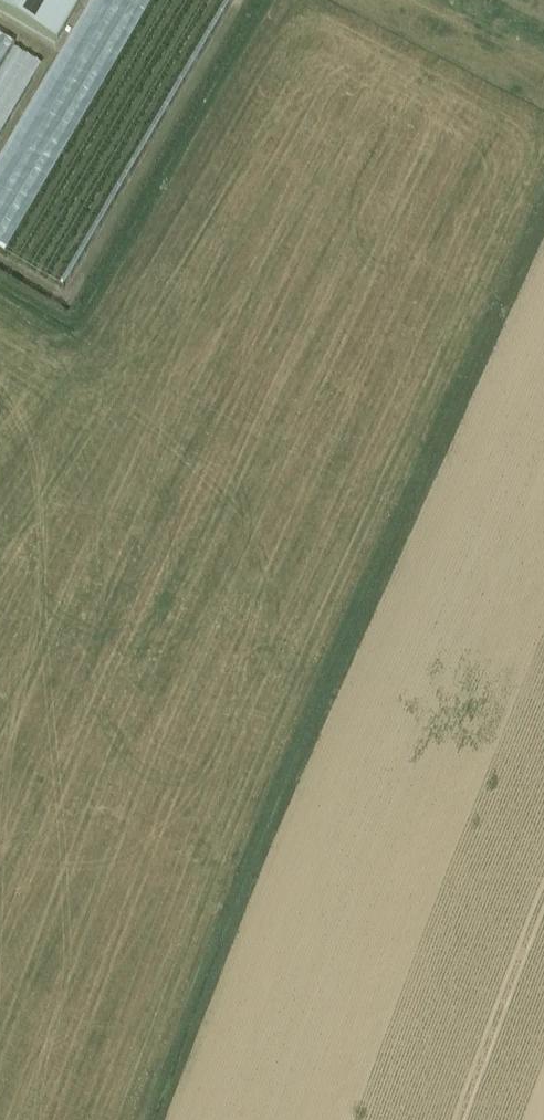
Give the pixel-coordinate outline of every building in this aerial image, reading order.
[(55,43),(80,0),(0,0),(0,10),(55,43)]
